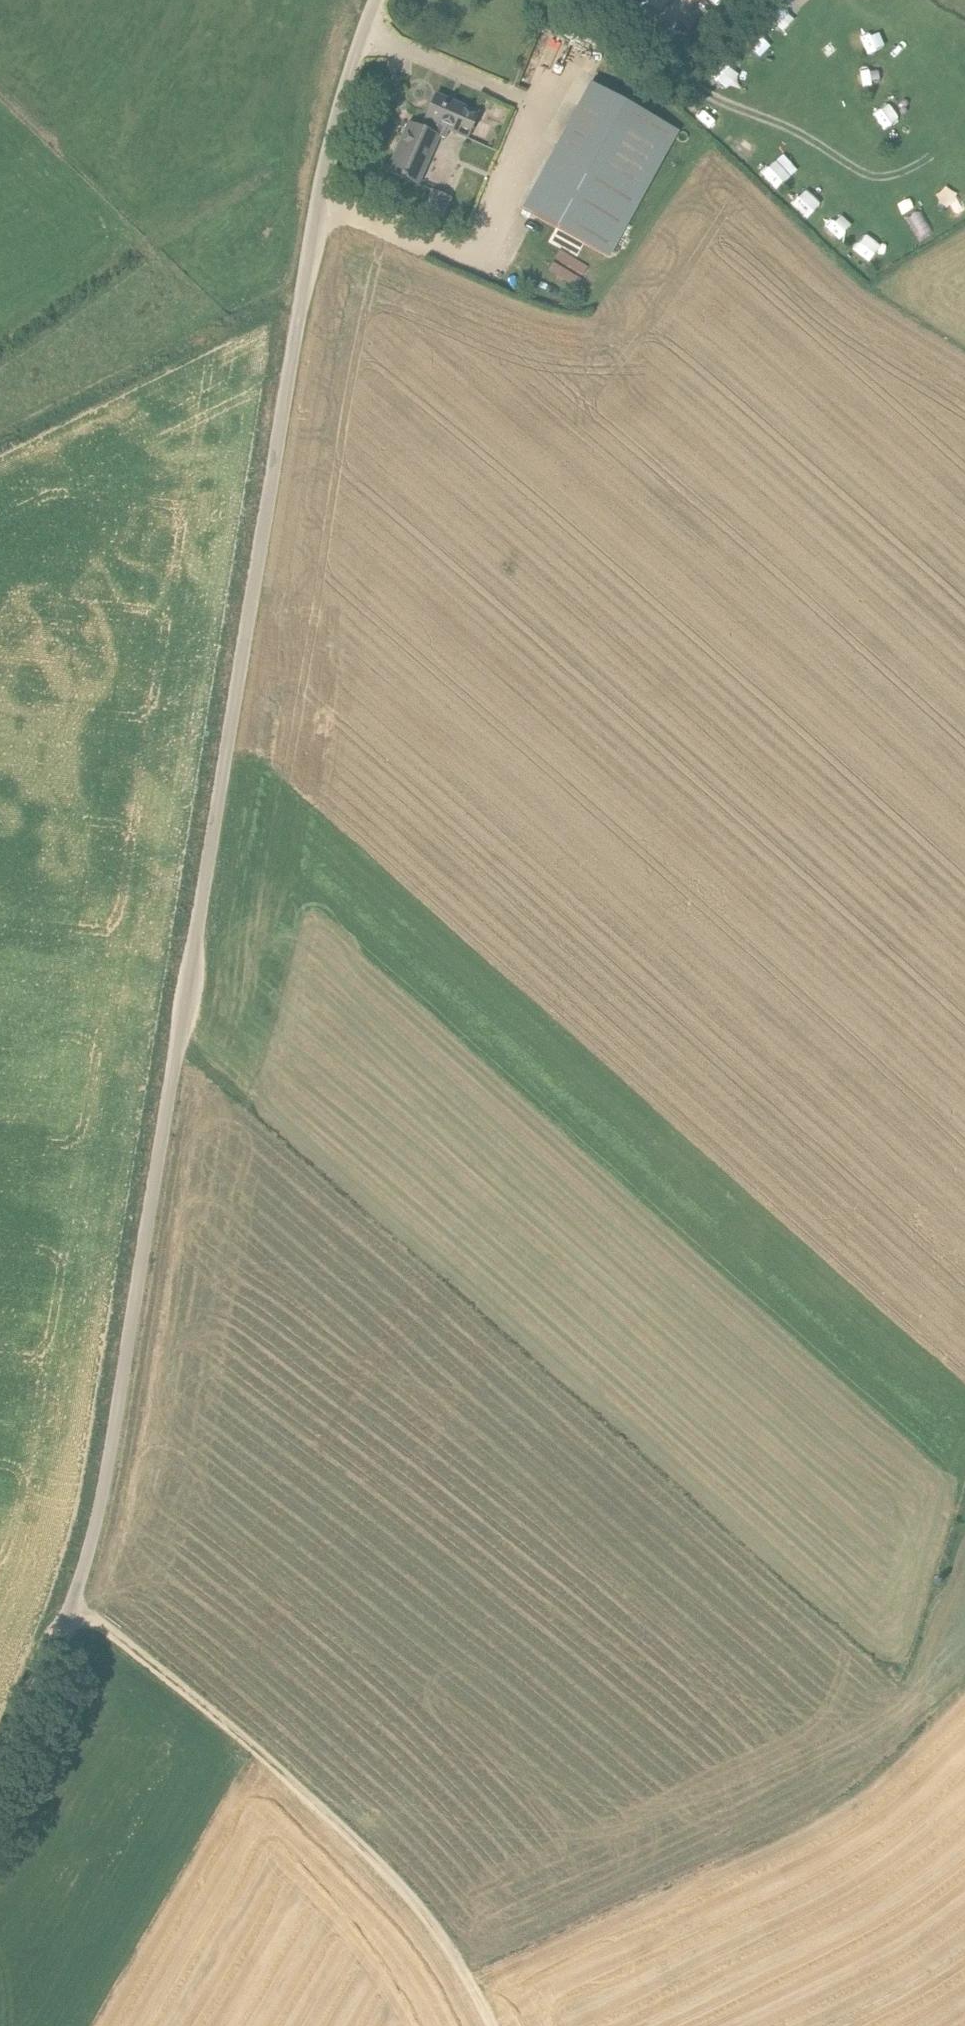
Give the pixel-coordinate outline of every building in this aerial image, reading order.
[(757,35),(745,48),(761,61),(772,48),(757,35)] [(678,130),(591,83),(522,208),(609,256),(678,130)] [(443,128),(443,127),(467,137),(478,112),(436,93),(425,119),(431,122),(443,128)] [(418,184),(443,128),(431,122),(427,131),(408,122),(387,170),(418,184)] [(781,159),(767,173),(778,185),(792,171),(781,159)] [(809,181),(796,194),(809,208),(822,196),(809,181)] [(425,206),(444,215),(452,198),(433,189),(425,206)] [(869,237),(866,257),(883,260),(887,240),(869,237)]
